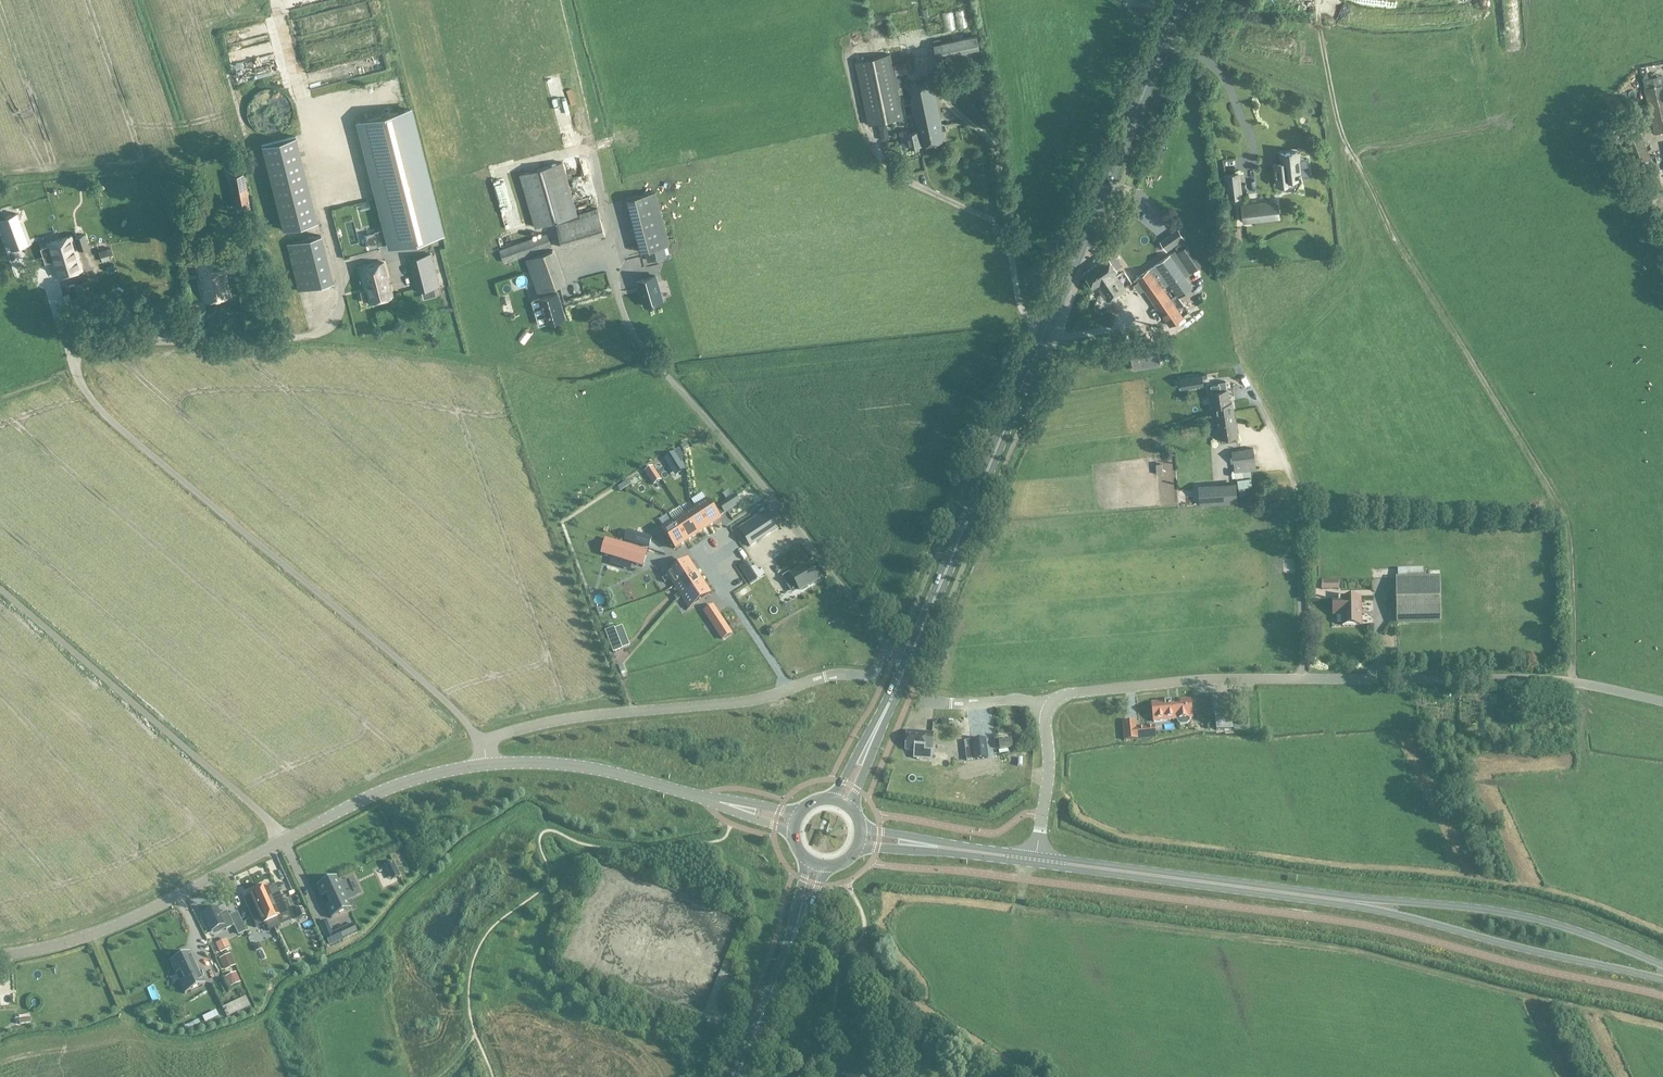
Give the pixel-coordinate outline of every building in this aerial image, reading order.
[(940,68),(982,61),(977,35),(934,44),(940,68)] [(868,125),(904,117),(891,54),(855,61),(868,125)] [(943,83),(974,79),(973,68),(941,72),(943,83)] [(1655,132),(1662,130),(1662,84),(1653,86),(1651,78),(1643,80),(1645,88),(1644,88),(1655,132)] [(903,146),(909,144),(910,148),(945,140),(932,81),(908,87),(918,131),(907,134),(906,131),(900,132),(903,146)] [(1217,100),(1208,100),(1209,113),(1218,113),(1217,100)] [(358,122),(385,230),(389,243),(390,246),(442,233),(411,109),(358,122)] [(1214,118),(1213,135),(1222,135),(1223,118),(1214,118)] [(1612,133),(1629,130),(1627,120),(1610,124),(1612,133)] [(1655,164),(1642,132),(1624,139),(1638,171),(1655,164)] [(261,145),(283,229),(317,221),(295,136),(261,145)] [(1277,185),(1301,182),(1300,177),(1302,177),(1301,173),(1300,174),(1298,152),(1280,154),(1281,161),(1275,162),(1277,185)] [(535,226),(555,220),(578,213),(563,161),(520,174),(535,226)] [(63,173),(55,175),(54,167),(42,169),(44,182),(63,179),(63,173)] [(237,207),(250,204),(244,172),(231,175),(237,207)] [(1224,175),(1227,197),(1241,195),(1239,173),(1224,175)] [(54,196),(75,195),(74,185),(54,186),(54,196)] [(163,202),(163,193),(139,194),(139,204),(163,202)] [(642,253),(647,252),(663,247),(670,246),(656,193),(628,200),(642,253)] [(113,206),(139,205),(138,196),(112,197),(113,206)] [(1279,217),(1277,201),(1242,205),(1244,221),(1279,217)] [(598,207),(578,213),(555,220),(563,248),(606,236),(598,207)] [(0,219),(0,220),(11,250),(27,244),(16,213),(0,219)] [(97,220),(83,226),(87,236),(101,231),(97,220)] [(73,223),(67,226),(72,238),(78,235),(73,223)] [(369,248),(389,243),(385,230),(366,234),(369,248)] [(1166,251),(1179,243),(1174,235),(1179,232),(1177,230),(1160,242),(1166,251)] [(1184,239),(1179,232),(1174,235),(1179,243),(1184,239)] [(504,263),(552,246),(547,233),(500,250),(504,263)] [(61,257),(66,274),(81,269),(75,249),(77,248),(78,250),(88,247),(84,234),(74,237),(74,239),(72,240),(70,236),(62,238),(67,255),(61,257)] [(212,235),(214,245),(223,243),(221,234),(212,235)] [(298,290),(333,282),(321,235),(286,244),(298,290)] [(67,255),(62,238),(46,243),(47,246),(40,248),(45,263),(52,261),(57,277),(66,274),(61,257),(67,255)] [(1188,245),(1177,252),(1191,272),(1202,265),(1188,245)] [(663,247),(647,252),(649,261),(666,257),(663,247)] [(537,293),(567,282),(554,249),(525,259),(537,293)] [(1193,286),(1186,276),(1191,272),(1177,252),(1176,251),(1150,269),(1136,278),(1169,327),(1184,316),(1179,309),(1184,305),(1179,297),(1193,286)] [(431,254),(412,259),(421,290),(439,285),(431,254)] [(230,270),(227,255),(196,261),(204,301),(230,297),(225,271),(230,270)] [(1126,288),(1116,275),(1114,273),(1117,271),(1108,257),(1084,273),(1094,287),(1096,286),(1107,301),(1126,288)] [(393,296),(384,262),(360,269),(365,291),(360,292),(362,301),(368,300),(368,302),(393,296)] [(642,290),(640,291),(645,306),(663,301),(656,276),(639,280),(642,290)] [(82,282),(74,284),(78,297),(85,295),(82,282)] [(565,318),(557,293),(539,299),(547,323),(565,318)] [(1180,378),(1182,388),(1197,386),(1203,385),(1202,375),(1195,376),(1180,378)] [(1211,385),(1212,392),(1211,392),(1213,406),(1215,405),(1217,415),(1233,413),(1232,403),(1230,403),(1227,389),(1225,381),(1218,382),(1219,384),(1211,385)] [(1233,413),(1217,415),(1220,438),(1237,435),(1233,413)] [(1235,470),(1234,470),(1235,479),(1243,478),(1243,470),(1256,469),(1253,448),(1232,450),(1233,464),(1234,464),(1235,470)] [(678,450),(663,459),(672,473),(681,467),(680,465),(682,456),(678,450)] [(1230,477),(1230,464),(1200,465),(1200,478),(1230,477)] [(661,480),(652,468),(645,473),(653,485),(661,480)] [(1215,500),(1236,498),(1235,481),(1198,484),(1199,501),(1215,500)] [(725,514),(740,504),(735,496),(720,506),(725,514)] [(720,520),(707,500),(696,508),(709,527),(720,520)] [(685,515),(698,534),(709,527),(696,508),(685,515)] [(767,511),(738,530),(749,547),(778,528),(767,511)] [(687,542),(698,534),(685,515),(674,522),(687,542)] [(663,529),(675,549),(687,542),(674,522),(663,529)] [(652,538),(628,530),(625,540),(649,548),(652,538)] [(647,551),(606,539),(601,554),(611,557),(633,564),(643,567),(647,551)] [(633,564),(611,557),(609,564),(630,570),(633,564)] [(668,575),(675,586),(695,573),(687,562),(668,575)] [(757,579),(746,563),(740,567),(750,584),(757,579)] [(793,577),(786,581),(790,588),(797,584),(800,590),(803,588),(804,590),(809,587),(808,585),(818,579),(810,566),(800,572),(799,570),(791,575),(793,577)] [(702,584),(695,573),(675,586),(682,597),(702,584)] [(1396,578),(1397,623),(1441,622),(1440,577),(1396,578)] [(1322,589),(1339,589),(1339,579),(1322,580),(1322,589)] [(690,608),(709,596),(702,584),(682,597),(690,608)] [(1342,625),(1361,625),(1360,598),(1342,598),(1342,600),(1333,600),(1333,615),(1342,614),(1342,625)] [(703,611),(708,619),(718,612),(713,605),(703,611)] [(721,640),(732,633),(718,612),(708,619),(721,640)] [(622,626),(614,629),(622,649),(630,646),(622,626)] [(622,649),(614,629),(606,632),(614,652),(622,649)] [(1216,729),(1232,728),(1229,696),(1207,698),(1208,715),(1214,715),(1216,729)] [(1190,720),(1190,718),(1192,718),(1190,699),(1173,701),(1175,719),(1177,719),(1178,722),(1180,724),(1187,723),(1190,720)] [(1175,719),(1173,701),(1153,702),(1154,721),(1175,719)] [(1248,718),(1234,717),(1233,731),(1247,731),(1247,727),(1248,727),(1248,718)] [(957,735),(966,734),(963,723),(955,725),(957,735)] [(1125,740),(1157,737),(1156,726),(1124,729),(1125,740)] [(932,760),(933,752),(934,741),(934,732),(906,730),(905,750),(915,750),(914,759),(932,760)] [(965,742),(967,761),(975,760),(988,759),(985,739),(972,741),(965,742)] [(1011,747),(1010,740),(998,741),(999,748),(1011,747)] [(399,876),(392,862),(386,865),(392,879),(399,876)] [(331,918),(351,909),(351,908),(336,877),(336,876),(316,886),(316,887),(316,886),(321,897),(326,895),(331,904),(326,906),(331,918)] [(280,916),(275,905),(280,903),(271,884),(247,895),(261,925),(280,916)] [(217,908),(203,915),(210,931),(219,927),(220,930),(224,928),(225,930),(234,927),(227,911),(220,914),(217,908)] [(242,923),(236,926),(240,934),(246,931),(242,923)] [(325,937),(329,945),(343,938),(339,930),(325,937)] [(175,974),(180,971),(184,980),(179,983),(184,993),(184,994),(205,984),(204,984),(189,953),(190,952),(169,961),(169,962),(170,962),(175,974)] [(224,967),(234,962),(230,954),(220,959),(224,967)] [(240,982),(235,973),(226,977),(230,987),(240,982)] [(0,993),(0,1024),(17,1023),(16,993),(0,993)] [(250,1006),(245,996),(222,1007),(227,1017),(250,1006)]
